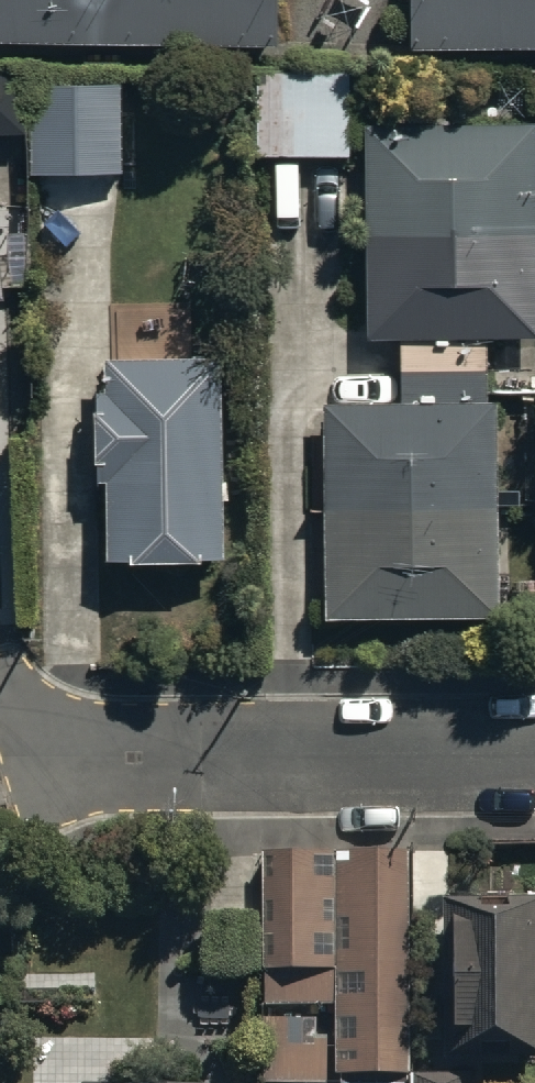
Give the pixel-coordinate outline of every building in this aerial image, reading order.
[(275,33),(275,0),(0,0),(0,30),(275,33)] [(408,37),(534,36),(534,0),(408,0),(408,37)] [(348,145),(348,59),(267,59),(267,145),(348,145)] [(117,72),(28,72),(28,160),(117,160),(117,72)] [(365,324),(399,323),(400,389),(320,390),(323,605),(499,603),(496,387),(487,387),(486,322),(534,322),(534,108),(363,110),(365,324)] [(219,341),(101,342),(101,387),(92,387),(93,464),(104,464),(105,542),(222,541),(219,341)] [(323,1063),(398,1064),(404,1064),(402,841),(260,842),(262,995),(259,996),(258,1076),(323,1077),(323,1063)] [(439,885),(441,1048),(534,1047),(534,884),(439,885)] [(468,1065),(411,1064),(410,1082),(468,1082),(468,1065)]
